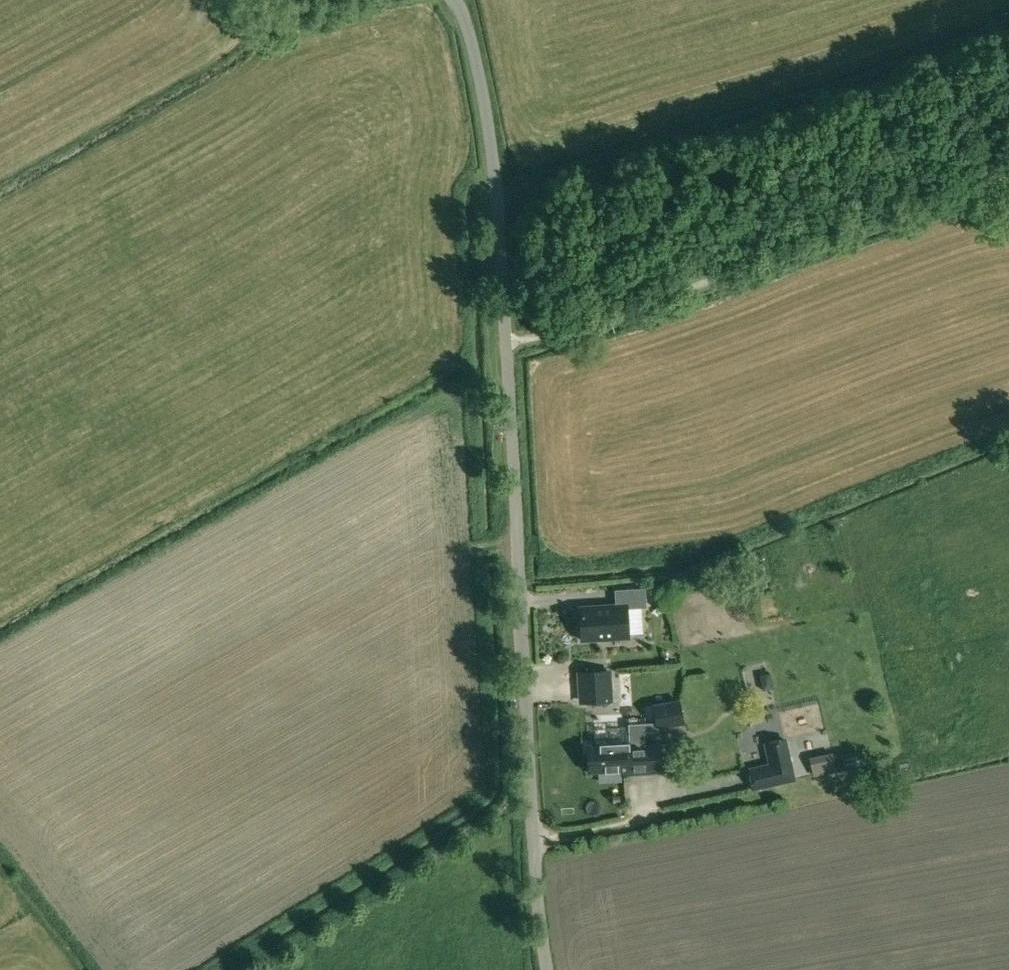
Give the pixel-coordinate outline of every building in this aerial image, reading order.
[(579,626),(579,635),(581,637),(582,640),(629,637),(627,607),(646,606),(645,589),(616,590),(617,605),(580,607),(581,624),(579,626)] [(584,701),(609,700),(607,669),(583,671),(584,701)] [(760,674),(764,690),(776,688),(772,672),(760,674)] [(628,723),(629,742),(587,744),(589,772),(623,770),(624,774),(649,773),(662,772),(661,744),(645,745),(645,732),(658,731),(658,727),(684,723),(680,700),(653,705),(657,722),(628,723)] [(750,767),(755,789),(797,780),(788,738),(766,742),(770,763),(750,767)]
